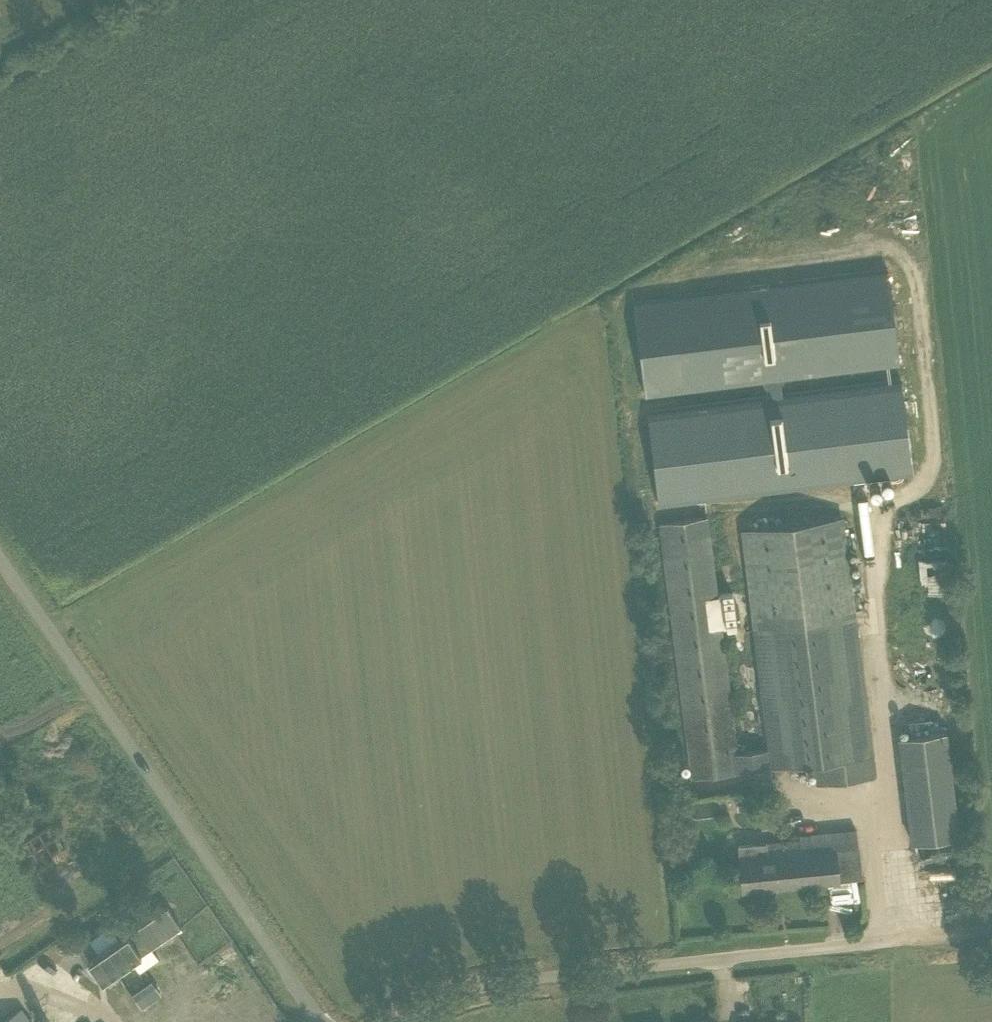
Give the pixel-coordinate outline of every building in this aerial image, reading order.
[(887,267),(633,299),(645,392),(763,377),(766,394),(647,409),(658,502),(915,470),(903,377),(783,392),(781,375),(899,360),(887,267)] [(842,516),(740,528),(768,748),(738,752),(709,516),(659,522),(674,640),(691,777),(814,762),(816,783),(874,776),(871,755),(854,617),(842,516)] [(911,842),(959,836),(946,730),(898,736),(911,842)] [(51,858),(64,852),(52,825),(24,837),(31,853),(46,847),(51,858)] [(856,830),(798,836),(799,839),(738,845),(742,889),(860,878),(856,830)] [(166,906),(88,961),(102,981),(131,960),(151,947),(180,926),(166,906)] [(73,933),(80,944),(91,936),(84,926),(73,933)] [(150,979),(131,992),(141,1005),(160,992),(150,979)] [(19,1008),(0,1021),(29,1021),(19,1008)]
